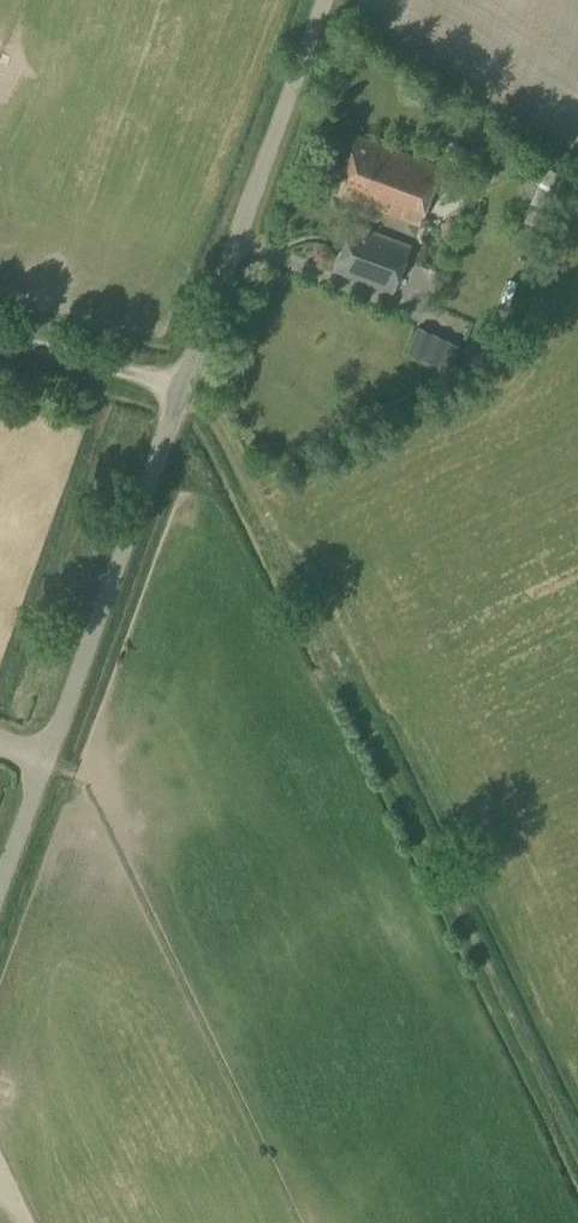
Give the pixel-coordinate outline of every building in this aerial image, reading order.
[(418,224),(439,167),(356,135),(335,193),(418,224)] [(392,293),(410,247),(351,224),(333,270),(392,293)]
